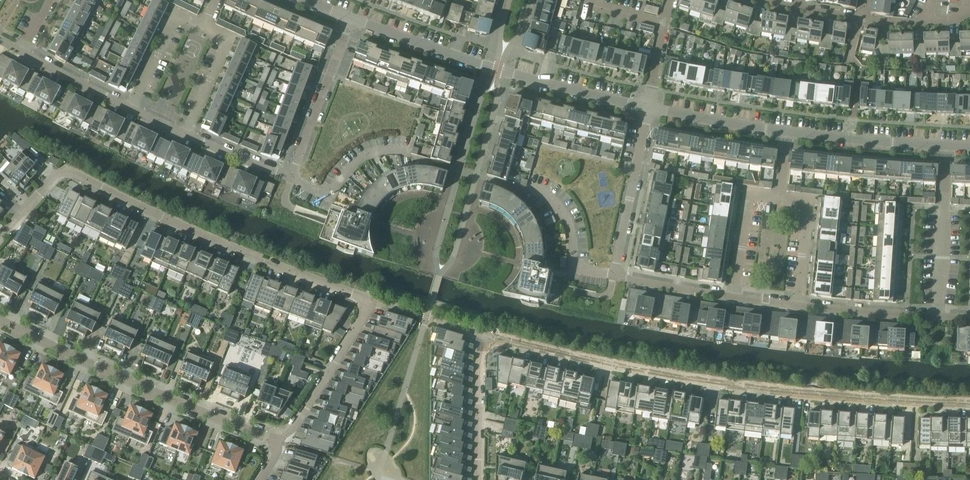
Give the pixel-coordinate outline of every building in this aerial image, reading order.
[(72,10),(72,11),(86,19),(89,21),(95,10),(77,1),(78,0),(77,0),(76,0),(73,5),(74,6),(72,10)] [(78,0),(77,1),(95,10),(101,0),(78,0)] [(148,9),(162,16),(167,5),(157,0),(153,0),(148,9)] [(234,11),(239,0),(226,0),(224,6),(234,11)] [(244,16),(251,0),(239,0),(234,11),(244,16)] [(254,20),(262,2),(258,0),(255,0),(254,0),(251,0),(244,16),(254,20)] [(409,8),(412,0),(400,0),(398,4),(409,8)] [(419,12),(423,0),(412,0),(409,8),(419,12)] [(429,16),(435,0),(423,0),(419,12),(429,16)] [(429,16),(439,20),(447,0),(446,0),(435,0),(429,16)] [(477,4),(493,9),(496,0),(478,0),(477,4)] [(690,10),(694,0),(681,0),(679,7),(690,10)] [(702,14),(706,0),(694,0),(690,10),(702,14)] [(717,24),(722,11),(721,11),(721,13),(716,11),(719,1),(717,0),(706,0),(702,14),(713,18),(712,22),(717,24)] [(838,5),(842,7),(856,9),(856,8),(857,0),(839,0),(838,5)] [(177,6),(187,11),(189,6),(179,1),(177,6)] [(254,20),(264,24),(271,7),(267,6),(268,4),(262,2),(254,20)] [(538,8),(537,12),(553,17),(557,18),(560,8),(538,2),(536,7),(538,8)] [(877,3),(877,2),(873,3),(872,12),(872,14),(885,16),(886,17),(893,18),(894,8),(891,7),(891,5),(877,3)] [(477,4),(474,15),(490,20),(493,9),(477,4)] [(724,21),(736,25),(742,8),(737,6),(737,7),(730,4),(726,15),(721,13),(722,11),(717,24),(723,26),(724,21)] [(446,21),(458,25),(462,11),(462,12),(463,8),(451,5),(446,21)] [(644,12),(658,15),(659,9),(646,5),(644,12)] [(189,6),(187,11),(197,16),(199,10),(189,6)] [(264,24),(274,29),(282,10),(275,7),(274,9),(271,7),(264,24)] [(746,34),(753,36),(756,22),(756,24),(750,22),(753,12),(746,10),(746,9),(742,8),(736,25),(747,29),(746,34)] [(148,9),(143,19),(157,26),(162,16),(148,9)] [(72,10),(71,10),(67,15),(69,16),(67,20),(66,21),(81,29),(81,28),(84,30),(89,21),(86,19),(72,11),(72,10)] [(274,29),(284,33),(291,16),(287,14),(288,13),(282,10),(274,29)] [(462,11),(458,25),(468,28),(467,31),(481,35),(482,34),(485,30),(487,31),(490,20),(474,15),(462,12),(462,11)] [(534,17),(532,22),(550,28),(553,17),(537,12),(535,17),(534,17)] [(761,32),(773,35),(776,16),(772,15),(771,16),(764,15),(762,25),(756,24),(757,22),(756,22),(753,36),(760,37),(761,32)] [(284,33),(294,37),(301,19),(295,16),(294,17),(291,16),(284,33)] [(784,42),(790,43),(792,29),(787,28),(788,19),(781,18),(781,17),(776,16),(773,35),(785,37),(784,42)] [(143,19),(138,29),(152,36),(157,26),(143,19)] [(215,24),(226,29),(228,24),(218,19),(215,24)] [(294,37),(304,41),(311,24),(307,23),(308,21),(301,19),(294,37)] [(63,27),(61,31),(78,41),(84,30),(81,28),(81,29),(66,21),(67,20),(65,20),(61,26),(63,27)] [(797,39),(808,41),(812,23),(807,22),(807,23),(800,21),(798,32),(792,31),(793,29),(792,29),(790,43),(796,44),(797,39)] [(532,28),(531,33),(547,38),(548,37),(550,28),(532,22),(530,28),(532,28)] [(820,48),(825,49),(828,35),(827,37),(822,36),(824,26),(817,24),(812,23),(808,41),(820,43),(820,48)] [(226,29),(236,33),(238,28),(228,24),(226,29)] [(304,41),(314,45),(321,27),(315,24),(314,26),(311,24),(304,41)] [(639,30),(653,34),(655,27),(641,24),(639,30)] [(828,35),(825,49),(831,50),(832,42),(845,45),(848,26),(843,26),(836,25),(833,38),(828,37),(828,35)] [(321,27),(314,45),(324,50),(331,33),(327,31),(328,29),(321,27)] [(238,28),(236,33),(244,37),(246,32),(238,28)] [(138,29),(133,40),(147,46),(152,36),(138,29)] [(57,37),(55,41),(55,42),(72,51),(71,51),(73,52),(78,41),(61,31),(59,30),(56,37),(57,37)] [(873,58),(881,60),(882,46),(881,45),(881,46),(882,46),(882,47),(875,46),(878,33),(871,32),(871,31),(866,30),(862,51),(874,53),(873,58)] [(547,38),(531,33),(528,44),(529,44),(530,50),(545,55),(546,51),(555,54),(559,41),(548,37),(547,38)] [(249,39),(256,42),(258,37),(251,34),(249,39)] [(955,44),(956,58),(969,57),(969,34),(968,34),(968,35),(961,35),(961,46),(956,46),(956,44),(955,44)] [(920,45),(919,45),(920,59),(925,58),(925,54),(937,53),(937,35),(932,35),(932,36),(925,36),(925,46),(920,47),(920,45)] [(942,35),(937,35),(937,53),(950,53),(950,58),(956,58),(955,44),(955,46),(950,46),(949,35),(942,35)] [(882,46),(881,60),(889,59),(889,55),(901,54),(901,36),(896,36),(889,37),(889,47),(883,48),(883,46),(882,46)] [(906,36),(901,36),(901,54),(914,54),(914,59),(920,59),(919,45),(919,47),(914,47),(913,36),(906,36)] [(258,37),(256,42),(263,45),(265,40),(258,37)] [(563,58),(569,59),(574,41),(563,38),(558,54),(564,56),(563,58)] [(575,59),(580,60),(585,40),(579,38),(576,39),(574,39),(574,41),(569,59),(575,60),(575,59)] [(133,40),(128,50),(142,57),(147,46),(133,40)] [(242,40),(237,51),(251,57),(256,46),(242,40)] [(584,63),(590,64),(596,42),(585,40),(580,60),(585,61),(584,63)] [(55,42),(55,41),(54,41),(48,50),(54,54),(53,56),(65,63),(71,51),(72,51),(55,42)] [(590,64),(601,67),(606,45),(596,42),(590,64)] [(269,48),(276,51),(278,46),(271,43),(269,48)] [(352,61),(364,65),(371,46),(365,44),(365,45),(365,47),(358,44),(352,61)] [(601,67),(612,70),(616,51),(617,47),(606,45),(601,67)] [(278,46),(276,51),(283,54),(285,49),(278,46)] [(364,65),(375,69),(381,53),(375,51),(376,49),(376,48),(371,46),(364,65)] [(128,50),(123,60),(137,67),(142,57),(128,50)] [(637,56),(633,75),(638,76),(639,74),(644,75),(648,59),(650,60),(651,53),(638,50),(637,56)] [(237,51),(232,61),(246,67),(251,57),(237,51)] [(289,57),(296,59),(298,54),(291,51),(289,57)] [(618,69),(623,70),(626,54),(616,51),(612,70),(617,71),(618,69)] [(375,69),(386,73),(393,54),(388,53),(387,55),(381,53),(375,69)] [(10,85),(19,69),(12,65),(14,62),(1,54),(0,55),(0,79),(2,80),(2,81),(10,85)] [(385,77),(397,81),(404,61),(397,59),(398,57),(399,56),(393,54),(386,73),(385,77)] [(627,73),(633,75),(637,56),(626,54),(623,70),(627,71),(627,73)] [(670,82),(676,84),(680,61),(678,61),(678,59),(666,57),(665,66),(667,66),(665,80),(670,81),(670,82)] [(83,62),(90,66),(92,62),(85,58),(83,62)] [(309,64),(317,68),(319,63),(311,59),(309,64)] [(123,60),(118,70),(132,77),(137,67),(123,60)] [(232,61),(227,71),(241,78),(246,67),(232,61)] [(408,85),(409,81),(416,62),(411,61),(410,61),(411,61),(410,63),(404,61),(397,81),(408,85)] [(682,83),(686,84),(690,63),(680,61),(676,84),(681,85),(682,83)] [(409,81),(421,85),(426,69),(420,67),(421,65),(421,64),(416,62),(409,81)] [(691,87),(697,88),(701,65),(690,63),(686,84),(691,85),(691,87)] [(297,64),(293,75),(307,80),(311,69),(297,64)] [(697,88),(708,90),(712,67),(701,65),(697,88)] [(708,90),(719,91),(722,69),(712,67),(708,90)] [(421,85),(432,89),(439,70),(433,68),(433,69),(433,71),(426,69),(421,85)] [(18,89),(26,93),(37,74),(28,69),(26,73),(19,69),(10,85),(18,90),(18,89)] [(118,70),(116,69),(109,85),(124,93),(128,85),(130,86),(134,79),(132,78),(132,77),(118,70)] [(725,91),(730,91),(733,70),(722,69),(719,91),(725,92),(725,91)] [(432,89),(443,93),(448,79),(449,79),(450,77),(443,75),(444,73),(444,72),(439,70),(432,89)] [(735,94),(740,95),(744,72),(733,70),(730,91),(735,92),(735,94)] [(89,75),(97,80),(100,75),(91,71),(89,75)] [(227,71),(223,82),(237,88),(241,78),(227,71)] [(740,95),(751,96),(755,74),(744,72),(740,95)] [(33,98),(42,103),(50,86),(43,82),(45,79),(37,74),(26,93),(34,97),(33,98)] [(751,96),(762,98),(765,75),(755,74),(751,96)] [(100,75),(97,80),(104,83),(107,78),(100,75)] [(293,75),(289,85),(303,91),(307,80),(293,75)] [(768,97),(773,98),(775,81),(776,77),(765,75),(762,98),(767,99),(768,97)] [(443,93),(441,100),(447,102),(463,106),(465,101),(467,102),(472,86),(449,79),(448,79),(443,93)] [(794,103),(805,104),(808,82),(797,80),(797,84),(794,103)] [(777,100),(783,101),(786,83),(775,81),(773,98),(777,99),(777,100)] [(223,82),(218,92),(232,98),(237,88),(223,82)] [(811,103),(816,104),(818,87),(819,83),(808,82),(805,104),(811,105),(811,103)] [(840,89),(838,106),(849,108),(851,90),(853,90),(854,83),(846,82),(845,84),(840,84),(839,89),(840,89)] [(783,101),(794,103),(797,84),(786,83),(783,101)] [(860,109),(872,110),(873,92),(873,93),(874,87),(868,86),(868,84),(860,84),(860,90),(862,91),(860,109)] [(289,85),(285,96),(299,101),(303,91),(289,85)] [(50,106),(58,110),(68,91),(59,86),(57,90),(50,86),(42,103),(50,107),(50,106)] [(821,106),(827,107),(829,88),(818,87),(816,104),(821,104),(821,106)] [(873,92),(872,110),(876,110),(876,112),(882,112),(884,93),(884,87),(874,87),(873,93),(873,92)] [(833,106),(838,106),(840,89),(839,89),(829,88),(827,107),(833,108),(833,106)] [(898,113),(904,114),(905,90),(895,89),(894,94),(893,111),(898,112),(898,113)] [(904,114),(915,115),(916,91),(905,90),(904,114)] [(66,115),(74,120),(82,103),(75,99),(77,96),(68,91),(58,110),(66,114),(66,115)] [(915,115),(926,115),(927,92),(927,91),(916,91),(915,115)] [(218,92),(213,103),(227,109),(232,98),(218,92)] [(932,113),(937,114),(938,96),(938,92),(927,92),(926,115),(932,115),(932,113)] [(888,111),(893,111),(894,94),(884,93),(882,112),(888,113),(888,111)] [(285,96),(281,107),(295,112),(299,101),(285,96)] [(942,116),(948,116),(949,97),(938,96),(937,114),(942,114),(942,116)] [(506,118),(506,119),(523,124),(524,123),(529,125),(530,123),(531,119),(530,119),(535,102),(534,102),(534,104),(511,97),(506,113),(509,114),(507,119),(506,118)] [(948,116),(959,116),(959,97),(949,97),(948,116)] [(969,117),(969,102),(969,98),(959,97),(959,116),(969,117)] [(541,104),(535,102),(530,119),(531,119),(530,123),(541,126),(542,122),(547,103),(542,101),(541,102),(542,102),(541,104)] [(445,107),(443,113),(463,119),(464,113),(462,113),(463,107),(464,107),(464,106),(463,106),(447,102),(445,107)] [(89,130),(100,107),(91,103),(90,107),(82,103),(74,120),(82,124),(83,123),(90,127),(89,130)] [(213,103),(209,113),(223,119),(227,109),(213,103)] [(552,104),(547,103),(542,122),(554,125),(558,109),(552,107),(552,105),(552,104)] [(99,132),(106,136),(115,119),(108,116),(109,112),(100,107),(89,130),(98,134),(99,132)] [(281,107),(277,117),(291,123),(295,112),(281,107)] [(564,110),(558,109),(554,125),(565,128),(570,109),(565,108),(564,110)] [(576,110),(570,109),(565,128),(564,132),(576,135),(577,131),(581,115),(575,113),(575,111),(576,110)] [(435,123),(440,125),(457,129),(459,123),(461,124),(463,119),(443,113),(438,112),(435,123)] [(223,119),(209,113),(208,114),(206,113),(203,120),(205,121),(201,129),(218,136),(225,120),(223,119)] [(588,116),(581,115),(577,131),(589,134),(593,115),(588,113),(588,114),(588,116)] [(599,116),(593,115),(589,134),(601,137),(605,120),(598,119),(599,117),(599,116)] [(277,117),(273,128),(287,133),(291,123),(277,117)] [(115,139),(123,143),(133,123),(124,119),(122,123),(115,119),(106,136),(115,140),(115,139)] [(503,124),(501,130),(520,135),(522,129),(523,124),(506,119),(507,119),(505,125),(503,125),(503,124)] [(611,122),(605,120),(601,137),(612,140),(617,120),(611,119),(611,120),(611,122)] [(622,121),(617,120),(612,140),(611,143),(623,146),(624,143),(628,126),(622,124),(622,122),(622,121)] [(131,148),(139,152),(147,135),(140,131),(142,127),(133,123),(123,143),(131,147),(131,148)] [(440,125),(437,136),(456,142),(458,137),(457,136),(455,136),(457,129),(440,125)] [(273,128),(269,138),(269,139),(283,144),(287,133),(273,128)] [(654,149),(666,151),(670,132),(658,129),(657,132),(656,132),(654,142),(655,142),(654,149)] [(502,136),(500,142),(517,147),(520,135),(501,130),(500,135),(502,136)] [(666,151),(678,153),(682,134),(670,132),(666,151)] [(148,154),(156,158),(165,139),(156,134),(154,138),(147,135),(139,152),(148,156),(148,154)] [(678,153),(690,156),(693,136),(682,134),(678,153)] [(437,136),(433,148),(450,153),(452,146),(454,147),(455,147),(456,142),(437,136)] [(690,156),(702,158),(705,138),(693,136),(690,156)] [(231,137),(229,141),(238,145),(240,140),(231,137)] [(269,139),(269,138),(267,138),(261,155),(277,161),(280,152),(283,153),(285,146),(283,145),(283,144),(269,139)] [(702,158),(714,160),(717,140),(705,138),(702,158)] [(16,144),(25,153),(31,146),(20,139),(16,144)] [(164,163),(172,167),(180,150),(173,146),(174,143),(165,139),(156,158),(164,162),(164,163)] [(714,160),(726,162),(729,142),(717,140),(714,160)] [(241,146),(249,150),(251,145),(243,141),(241,146)] [(496,147),(494,153),(514,158),(518,159),(521,148),(517,147),(500,142),(499,148),(497,148),(496,147)] [(729,162),(738,164),(741,144),(729,142),(726,162),(729,162)] [(738,164),(750,166),(753,146),(741,144),(738,164)] [(750,166),(762,167),(765,148),(753,146),(750,166)] [(450,153),(433,148),(430,160),(449,165),(451,160),(451,159),(450,160),(449,159),(450,153)] [(765,148),(762,167),(774,169),(775,162),(776,162),(777,152),(776,152),(777,149),(765,148)] [(181,169),(189,173),(198,153),(189,149),(187,153),(180,150),(172,167),(181,170),(181,169)] [(790,171),(803,173),(805,153),(793,151),(793,154),(792,154),(790,164),(791,164),(790,171)] [(20,153),(10,164),(30,181),(36,174),(32,170),(35,166),(34,166),(28,160),(27,160),(20,153)] [(197,178),(206,182),(213,164),(206,161),(207,157),(198,153),(189,173),(198,177),(197,178)] [(496,159),(494,165),(510,170),(514,158),(494,153),(493,158),(494,158),(496,159)] [(803,173),(815,174),(817,154),(805,153),(803,173)] [(818,175),(827,175),(829,156),(817,154),(815,174),(818,175)] [(827,175),(839,177),(841,157),(829,156),(827,175)] [(51,157),(48,162),(55,166),(58,161),(51,157)] [(839,177),(851,178),(853,158),(841,157),(839,177)] [(851,178),(863,179),(865,159),(853,158),(851,178)] [(863,179),(875,180),(877,160),(865,159),(863,179)] [(875,180),(887,181),(889,161),(877,160),(875,180)] [(887,181),(899,182),(901,162),(889,161),(887,181)] [(899,182),(911,183),(913,163),(901,162),(899,182)] [(911,183),(924,183),(925,163),(913,163),(911,183)] [(925,163),(924,183),(936,184),(936,177),(937,177),(938,167),(937,166),(937,164),(925,163)] [(10,164),(1,175),(1,174),(0,175),(8,182),(9,182),(15,188),(18,185),(23,189),(24,189),(24,188),(30,181),(10,164)] [(215,184),(223,188),(231,168),(222,164),(220,167),(213,164),(206,182),(214,185),(215,184)] [(510,170),(494,165),(492,171),(490,171),(489,170),(488,176),(507,182),(510,170)] [(952,185),(965,185),(965,165),(953,165),(953,167),(952,167),(952,178),(953,178),(952,185)] [(409,166),(402,168),(407,187),(415,186),(414,168),(410,169),(409,166)] [(418,168),(414,168),(415,186),(423,186),(426,167),(418,166),(418,168)] [(433,167),(426,167),(423,186),(432,187),(437,171),(432,170),(433,167)] [(230,192),(239,196),(246,178),(239,175),(240,171),(231,168),(223,188),(231,191),(230,192)] [(396,172),(392,174),(398,189),(407,187),(402,168),(395,170),(396,172)] [(440,172),(437,171),(432,187),(440,190),(440,191),(442,192),(447,172),(441,170),(440,172)] [(652,176),(650,183),(672,187),(675,177),(655,172),(655,174),(654,177),(652,176)] [(387,173),(381,177),(391,193),(398,189),(392,174),(388,175),(387,173)] [(246,178),(239,196),(238,198),(255,205),(261,191),(271,195),(275,186),(255,177),(254,181),(246,178)] [(376,183),(373,185),(384,198),(391,193),(381,177),(375,181),(376,183)] [(483,202),(491,204),(495,188),(492,187),(492,185),(486,183),(480,203),(482,203),(483,202)] [(649,187),(648,193),(670,198),(672,187),(650,183),(653,184),(652,188),(649,187)] [(737,187),(717,184),(715,195),(738,199),(739,192),(736,192),(737,187)] [(368,187),(363,192),(378,204),(384,198),(373,185),(370,188),(368,187)] [(491,204),(499,207),(507,190),(501,187),(500,189),(495,188),(491,204)] [(499,207),(506,212),(516,198),(513,196),(514,193),(507,190),(499,207)] [(66,221),(66,222),(79,196),(79,195),(78,197),(68,192),(61,205),(60,204),(61,205),(56,215),(66,220),(66,221)] [(361,200),(359,203),(373,211),(378,204),(363,192),(359,198),(361,200)] [(647,198),(646,204),(668,209),(672,209),(674,199),(670,198),(648,193),(648,194),(651,194),(650,198),(647,198)] [(738,199),(715,195),(714,206),(736,209),(737,203),(735,203),(735,199),(738,199)] [(82,229),(82,230),(95,204),(95,203),(94,206),(78,198),(80,196),(79,196),(66,222),(67,222),(82,229)] [(506,212),(513,217),(526,204),(521,198),(519,200),(516,198),(506,212)] [(842,201),(822,199),(822,203),(819,203),(818,209),(841,212),(842,201)] [(352,212),(352,213),(370,219),(373,211),(359,203),(357,207),(354,206),(352,212),(348,211),(352,212)] [(98,237),(98,238),(111,212),(111,211),(110,214),(95,206),(96,204),(95,204),(82,230),(83,230),(85,226),(100,234),(98,237)] [(513,217),(518,224),(532,214),(529,211),(531,209),(526,204),(513,217)] [(645,208),(644,214),(666,219),(668,209),(646,204),(648,205),(648,209),(645,208)] [(874,215),(879,215),(903,217),(903,210),(900,210),(900,205),(875,204),(874,215)] [(736,209),(714,206),(712,217),(735,220),(736,214),(733,213),(734,209),(736,210),(736,209)] [(841,212),(818,209),(818,210),(821,210),(821,214),(818,214),(817,220),(840,222),(841,212)] [(111,212),(98,238),(99,238),(114,245),(115,246),(127,220),(126,222),(111,214),(112,212),(111,212)] [(370,219),(352,213),(351,215),(350,217),(341,214),(330,242),(337,245),(336,249),(339,250),(341,252),(344,253),(347,254),(350,255),(353,255),(354,251),(365,255),(370,250),(369,246),(368,242),(368,237),(368,233),(369,229),(369,225),(368,224),(370,219)] [(518,224),(522,231),(540,223),(537,216),(534,217),(532,214),(518,224)] [(643,219),(641,225),(667,231),(670,220),(666,219),(644,214),(643,215),(646,216),(645,219),(643,219)] [(903,217),(879,215),(878,226),(902,227),(902,221),(899,221),(899,217),(903,217)] [(735,220),(712,217),(711,227),(733,231),(734,224),(731,224),(732,220),(735,221),(735,220)] [(136,227),(127,222),(128,220),(127,220),(115,246),(115,247),(124,251),(125,250),(131,240),(132,240),(131,239),(138,225),(137,225),(136,227)] [(840,222),(817,220),(820,221),(819,225),(817,224),(816,231),(839,233),(840,222)] [(522,231),(525,239),(542,234),(541,230),(543,229),(540,223),(522,231)] [(35,225),(33,231),(44,237),(47,232),(35,225)] [(640,229),(639,236),(665,241),(667,231),(641,225),(641,226),(644,226),(643,230),(640,229)] [(902,227),(878,226),(878,237),(901,238),(902,232),(898,232),(898,228),(902,228),(902,227)] [(733,231),(711,227),(709,238),(731,241),(732,235),(730,235),(730,231),(733,231)] [(44,237),(33,231),(30,236),(41,243),(44,237)] [(839,233),(816,231),(819,232),(818,235),(816,235),(815,242),(838,244),(841,244),(842,234),(839,233)] [(150,262),(150,263),(162,236),(161,236),(161,238),(150,233),(145,246),(143,245),(143,246),(144,246),(140,257),(150,261),(150,262)] [(525,239),(527,247),(546,245),(545,238),(543,238),(542,234),(525,239)] [(166,270),(167,270),(178,243),(177,245),(161,238),(162,236),(150,263),(151,263),(151,262),(167,269),(166,270)] [(638,240),(637,246),(659,251),(663,252),(665,241),(639,236),(642,237),(641,240),(638,240)] [(901,238),(878,237),(877,247),(900,249),(901,243),(897,242),(898,238),(901,239),(901,238)] [(731,241),(709,238),(707,249),(730,252),(731,246),(728,245),(729,241),(731,242),(731,241)] [(814,252),(836,255),(838,244),(815,242),(818,242),(817,246),(815,246),(814,252)] [(183,277),(195,250),(194,250),(193,252),(178,246),(179,243),(178,243),(167,270),(183,276),(183,277)] [(38,256),(44,259),(50,247),(44,244),(38,256)] [(527,247),(528,256),(545,256),(545,252),(547,252),(546,245),(527,247)] [(636,250),(635,257),(657,261),(659,251),(637,246),(637,247),(640,247),(639,251),(636,250)] [(50,247),(44,259),(49,261),(55,250),(50,247)] [(900,249),(877,247),(876,258),(900,260),(900,253),(897,253),(897,249),(900,249)] [(730,252),(707,249),(706,259),(728,263),(729,256),(726,256),(727,252),(730,253),(730,252)] [(201,280),(211,257),(210,260),(194,253),(195,250),(183,277),(184,277),(185,273),(201,280)] [(836,255),(814,252),(814,253),(816,253),(816,257),(813,257),(813,263),(835,265),(836,255)] [(528,256),(527,265),(545,268),(549,269),(549,268),(545,268),(547,261),(544,261),(545,256),(528,256)] [(216,290),(217,291),(228,265),(228,264),(227,267),(211,260),(212,258),(211,257),(201,280),(202,281),(202,280),(218,287),(216,290)] [(657,261),(635,257),(637,258),(636,261),(634,261),(632,268),(640,269),(640,268),(644,268),(644,270),(654,272),(657,261)] [(900,260),(876,258),(876,269),(899,270),(899,264),(896,264),(896,260),(900,260)] [(728,263),(706,259),(704,270),(726,274),(727,267),(725,267),(725,263),(728,263)] [(1,295),(15,269),(2,262),(0,266),(0,295),(1,295)] [(74,274),(80,277),(86,265),(80,262),(74,274)] [(835,265),(813,263),(815,264),(815,268),(812,267),(812,274),(834,276),(835,265)] [(108,276),(117,280),(118,281),(124,269),(114,264),(108,276)] [(86,265),(80,277),(86,280),(91,268),(86,265)] [(228,265),(217,291),(217,290),(227,294),(227,295),(232,284),(234,285),(232,284),(239,269),(238,269),(237,271),(227,267),(228,265)] [(545,268),(527,265),(526,269),(524,269),(523,273),(521,277),(519,281),(516,284),(513,288),(510,291),(512,297),(523,299),(522,304),(524,305),(527,306),(530,307),(533,307),(536,307),(539,307),(540,303),(548,305),(554,275),(544,273),(545,270),(545,268)] [(15,269),(1,295),(9,300),(10,301),(13,295),(17,297),(17,296),(21,289),(22,288),(27,279),(26,278),(25,279),(14,273),(16,269),(15,269)] [(118,281),(122,283),(124,283),(129,272),(124,269),(118,281)] [(704,270),(700,269),(698,280),(713,283),(713,281),(717,282),(717,283),(725,285),(726,274),(704,270)] [(899,270),(876,269),(875,280),(898,281),(899,275),(895,275),(896,271),(899,271),(899,270)] [(834,276),(812,274),(811,274),(814,274),(814,278),(811,278),(810,284),(833,287),(834,276)] [(253,306),(263,279),(262,281),(251,277),(246,290),(245,289),(245,290),(246,290),(242,301),(253,305),(253,306)] [(270,312),(280,285),(279,287),(263,281),(263,279),(253,306),(254,306),(270,312)] [(111,292),(117,294),(122,283),(118,281),(117,280),(111,292)] [(898,281),(875,280),(874,290),(898,292),(898,286),(895,285),(895,281),(898,282),(898,281)] [(29,310),(38,314),(52,288),(39,281),(32,294),(32,293),(32,294),(28,302),(32,304),(29,310)] [(122,283),(117,294),(128,300),(133,288),(124,283),(122,283)] [(833,287),(810,284),(809,296),(817,297),(817,295),(821,295),(821,297),(832,298),(833,287)] [(288,315),(297,292),(296,291),(296,294),(279,288),(280,285),(270,312),(270,313),(272,309),(288,315)] [(145,293),(153,297),(155,298),(158,290),(148,286),(145,293)] [(52,288),(38,314),(46,319),(47,320),(50,314),(54,316),(54,315),(58,307),(59,307),(58,307),(65,294),(64,293),(64,294),(52,288)] [(635,318),(643,319),(647,299),(640,298),(641,292),(630,290),(629,300),(622,299),(620,309),(627,310),(626,312),(636,314),(635,318)] [(898,292),(874,290),(873,302),(884,302),(884,301),(888,301),(888,303),(897,303),(897,296),(894,296),(894,292),(898,292)] [(163,301),(166,296),(158,292),(156,298),(163,301)] [(303,325),(304,325),(314,298),(313,298),(312,300),(296,294),(297,292),(288,315),(289,315),(305,321),(303,325)] [(653,317),(662,319),(666,297),(656,295),(655,301),(647,299),(643,319),(652,321),(653,317)] [(148,309),(154,311),(159,299),(153,297),(148,309)] [(671,325),(679,326),(683,306),(675,304),(676,299),(666,297),(662,319),(672,321),(671,325)] [(320,331),(321,331),(331,304),(330,304),(329,306),(313,300),(314,298),(304,325),(320,331)] [(66,328),(76,333),(89,306),(75,299),(69,312),(69,313),(65,320),(65,321),(69,323),(66,328)] [(159,299),(154,311),(159,314),(165,302),(159,299)] [(688,324),(698,325),(702,303),(692,302),(691,307),(683,306),(679,326),(688,327),(688,324)] [(707,331),(715,332),(718,312),(711,310),(712,305),(702,303),(698,325),(708,327),(707,331)] [(331,304),(321,331),(321,330),(330,334),(331,335),(338,323),(340,324),(340,323),(339,322),(346,310),(344,312),(330,307),(331,304)] [(89,306),(76,333),(84,337),(84,336),(85,337),(87,332),(92,334),(92,333),(95,325),(96,325),(102,312),(101,311),(101,312),(89,306)] [(724,329),(734,331),(737,309),(727,307),(726,313),(718,312),(715,332),(724,333),(724,329)] [(202,309),(199,317),(202,318),(204,319),(208,311),(202,309)] [(743,336),(751,337),(754,317),(746,316),(747,310),(737,309),(734,331),(744,332),(743,336)] [(217,324),(223,327),(228,314),(222,312),(217,324)] [(760,334),(770,336),(773,314),(763,312),(762,318),(754,317),(751,337),(760,338),(760,334)] [(185,325),(191,327),(196,315),(190,313),(185,325)] [(374,326),(374,327),(404,336),(407,326),(410,327),(412,321),(385,313),(383,318),(380,317),(377,327),(374,326)] [(223,327),(228,328),(229,329),(234,317),(228,314),(223,327)] [(779,341),(788,342),(790,321),(782,320),(783,315),(773,314),(770,336),(780,337),(779,341)] [(196,315),(191,327),(197,330),(202,318),(199,317),(196,315)] [(104,346),(113,350),(126,323),(113,317),(107,330),(106,330),(107,330),(103,338),(102,339),(107,341),(104,346)] [(797,339),(806,340),(809,318),(798,317),(798,322),(790,321),(788,342),(796,343),(797,339)] [(815,345),(824,345),(826,325),(818,324),(819,319),(809,318),(806,340),(816,341),(815,345)] [(833,343),(842,343),(844,321),(834,320),(834,326),(826,325),(824,345),(832,346),(833,343)] [(852,348),(860,349),(862,328),(854,328),(855,322),(844,321),(842,343),(852,344),(852,348)] [(126,323),(113,350),(122,354),(122,355),(125,349),(129,351),(130,350),(129,350),(133,342),(133,343),(133,342),(139,329),(139,328),(138,329),(126,323)] [(869,346),(879,346),(880,324),(870,324),(870,329),(862,328),(860,349),(869,349),(869,346)] [(888,351),(897,351),(898,331),(890,330),(890,325),(880,324),(879,346),(888,347),(888,351)] [(898,331),(897,351),(905,352),(905,348),(915,349),(916,327),(906,326),(906,331),(898,331)] [(368,336),(398,346),(401,336),(404,337),(404,336),(374,327),(371,337),(368,336)] [(223,340),(228,343),(233,331),(229,329),(228,328),(223,340)] [(339,328),(336,334),(342,338),(346,333),(339,328)] [(438,335),(435,345),(465,354),(462,353),(466,343),(463,342),(464,337),(436,328),(435,334),(438,335)] [(969,355),(969,334),(969,329),(959,328),(958,351),(968,351),(968,355),(969,355)] [(233,331),(228,343),(234,345),(239,333),(233,331)] [(143,364),(151,367),(163,340),(151,334),(150,333),(144,347),(141,355),(140,356),(145,357),(142,364),(143,364)] [(362,345),(362,346),(392,355),(395,345),(398,346),(368,336),(365,346),(362,345)] [(163,340),(151,367),(161,371),(163,366),(167,367),(168,367),(167,367),(171,359),(171,358),(177,346),(163,340)] [(261,355),(266,357),(271,345),(265,343),(261,355)] [(9,349),(4,347),(0,345),(0,367),(9,349)] [(271,345),(266,357),(278,362),(283,350),(271,345)] [(437,347),(434,356),(465,366),(465,365),(462,364),(465,354),(435,345),(434,346),(437,347)] [(356,355),(386,364),(389,355),(392,356),(392,355),(362,346),(359,356),(356,355)] [(0,367),(0,374),(6,377),(7,375),(9,376),(20,355),(13,352),(14,351),(9,349),(0,367)] [(180,380),(190,383),(201,356),(188,350),(182,363),(182,364),(179,372),(178,372),(183,374),(180,380)] [(293,353),(291,359),(303,364),(305,358),(293,353)] [(350,364),(350,365),(380,374),(383,364),(386,365),(386,364),(356,355),(353,365),(350,364)] [(201,356),(190,383),(198,387),(198,388),(199,388),(202,382),(206,383),(209,375),(209,374),(215,361),(214,360),(214,361),(201,356)] [(437,358),(434,368),(465,377),(465,376),(462,375),(465,366),(434,356),(434,357),(437,358)] [(507,387),(508,387),(514,359),(514,360),(499,356),(498,356),(497,385),(498,385),(498,384),(508,386),(507,387)] [(303,364),(291,359),(289,365),(301,369),(303,364)] [(526,388),(532,364),(531,363),(531,366),(525,365),(526,363),(514,360),(515,360),(514,359),(508,387),(509,384),(526,388)] [(542,396),(543,396),(549,368),(548,370),(543,369),(543,367),(532,364),(526,388),(527,388),(543,392),(542,396)] [(344,374),(374,383),(377,374),(380,374),(350,365),(347,375),(344,374)] [(23,390),(40,397),(52,372),(50,371),(50,370),(42,366),(35,381),(29,378),(23,390)] [(219,395),(228,399),(239,371),(226,366),(221,379),(220,379),(221,379),(217,387),(217,388),(221,389),(219,395)] [(437,369),(434,379),(465,388),(465,387),(462,387),(465,377),(434,368),(437,369)] [(560,400),(567,372),(566,372),(566,374),(560,373),(561,371),(550,368),(549,368),(543,396),(560,400)] [(239,371),(228,399),(237,402),(237,403),(238,403),(240,397),(244,398),(245,398),(244,398),(247,390),(248,390),(248,389),(253,376),(252,375),(252,376),(239,371)] [(301,371),(299,378),(306,381),(309,374),(301,371)] [(52,372),(40,397),(56,405),(61,394),(56,391),(63,376),(55,372),(54,373),(52,372)] [(577,403),(578,403),(584,376),(583,378),(578,377),(578,375),(567,373),(567,372),(560,400),(561,400),(562,396),(578,400),(577,403)] [(338,383),(337,384),(368,393),(371,383),(374,384),(374,383),(344,374),(341,384),(338,383)] [(585,376),(584,376),(578,403),(577,408),(590,411),(593,399),(591,399),(592,394),(594,395),(594,394),(592,394),(596,380),(596,379),(585,377),(585,376)] [(437,380),(434,390),(465,399),(462,398),(465,388),(434,379),(437,380)] [(258,410),(267,414),(278,385),(264,380),(259,394),(259,393),(259,394),(256,402),(256,403),(260,404),(258,410)] [(616,412),(617,412),(622,383),(621,383),(621,384),(611,382),(611,381),(610,381),(605,409),(606,409),(616,410),(616,412)] [(634,415),(639,386),(639,389),(633,388),(633,386),(622,384),(622,383),(617,412),(634,415)] [(332,393),(331,393),(362,402),(365,393),(368,393),(337,384),(335,393),(332,393)] [(278,385),(267,414),(277,417),(276,418),(277,418),(292,395),(291,394),(291,395),(277,389),(278,386),(278,385)] [(68,411),(84,418),(96,392),(94,391),(94,390),(86,386),(79,402),(73,399),(68,411)] [(652,418),(657,390),(657,389),(656,392),(651,391),(651,389),(640,387),(640,386),(639,386),(634,415),(635,415),(636,411),(652,414),(652,418)] [(437,391),(434,401),(465,410),(462,409),(465,399),(434,390),(434,391),(437,391)] [(669,421),(670,421),(675,393),(674,393),(674,395),(668,394),(669,392),(657,390),(658,390),(657,390),(652,418),(653,418),(669,421)] [(1,404),(7,406),(13,395),(7,392),(1,404)] [(96,392),(84,418),(101,426),(106,414),(100,411),(107,396),(99,392),(99,394),(96,392)] [(325,402),(325,403),(356,412),(359,402),(362,403),(362,402),(331,393),(328,403),(325,402)] [(687,424),(688,424),(693,396),(692,396),(692,398),(686,397),(686,395),(675,393),(670,421),(671,417),(688,420),(687,424)] [(13,395),(7,406),(13,409),(19,397),(13,395)] [(693,396),(688,424),(688,423),(699,425),(704,399),(693,397),(693,396)] [(716,427),(727,429),(730,401),(730,402),(719,401),(719,400),(718,400),(715,428),(716,428),(716,427)] [(437,403),(434,412),(464,422),(465,421),(462,420),(465,410),(434,401),(434,402),(437,403)] [(727,429),(745,431),(748,403),(747,406),(742,405),(742,403),(731,402),(731,401),(730,401),(727,429)] [(319,411),(319,412),(350,421),(353,411),(356,412),(325,403),(322,412),(319,411)] [(745,431),(763,433),(766,406),(765,405),(765,408),(760,407),(760,405),(748,404),(748,403),(745,431)] [(113,431),(129,438),(141,412),(138,411),(139,410),(130,406),(124,422),(118,419),(113,431)] [(780,436),(784,408),(783,408),(783,410),(777,409),(778,408),(766,406),(763,433),(763,430),(780,432),(780,436)] [(784,408),(780,436),(781,436),(781,435),(792,437),(795,410),(784,408)] [(819,440),(822,412),(821,412),(811,412),(811,411),(810,411),(808,439),(809,438),(819,439),(819,440)] [(58,415),(52,412),(46,425),(52,428),(58,416),(58,415)] [(141,412),(129,438),(146,445),(151,433),(145,431),(152,415),(144,412),(143,413),(141,412)] [(313,421),(344,431),(347,421),(350,422),(350,421),(319,412),(316,422),(313,421)] [(437,414),(434,424),(464,433),(464,432),(462,431),(464,422),(434,412),(434,413),(437,414)] [(837,442),(840,413),(839,413),(839,415),(833,415),(833,413),(822,412),(819,440),(820,440),(820,436),(837,438),(837,442)] [(855,443),(857,414),(857,417),(851,416),(851,415),(840,414),(840,413),(837,442),(838,442),(855,443)] [(873,441),(874,441),(875,416),(875,418),(869,418),(869,416),(858,415),(858,414),(857,414),(855,443),(856,443),(856,439),(873,440),(873,441)] [(25,416),(19,427),(25,429),(27,425),(35,429),(38,422),(25,416)] [(58,416),(52,428),(58,431),(64,419),(58,416)] [(891,445),(893,417),(893,420),(887,419),(887,417),(876,416),(875,416),(874,441),(874,440),(891,442),(891,445)] [(893,417),(891,445),(892,445),(903,446),(905,419),(894,418),(894,417),(893,417)] [(506,418),(504,424),(517,427),(518,421),(506,418)] [(930,448),(931,448),(931,419),(920,419),(919,447),(920,447),(920,446),(930,446),(930,448)] [(948,448),(949,448),(949,419),(949,422),(943,421),(943,420),(932,419),(931,419),(931,448),(931,447),(948,448)] [(966,448),(967,448),(967,420),(967,422),(961,422),(961,420),(950,420),(950,419),(949,419),(949,448),(966,448)] [(307,430),(307,431),(338,440),(341,430),(344,431),(313,421),(310,431),(307,430)] [(588,423),(585,436),(591,437),(594,425),(588,423)] [(436,425),(434,435),(464,444),(461,443),(464,433),(434,424),(436,425)] [(517,427),(504,424),(503,430),(516,433),(517,427)] [(166,428),(159,444),(166,446),(168,447),(167,450),(175,453),(176,451),(177,451),(186,429),(181,427),(174,425),(172,430),(166,428)] [(533,438),(539,439),(542,427),(535,425),(533,438)] [(600,426),(594,425),(591,437),(593,438),(597,439),(600,426)] [(542,427),(539,439),(545,441),(548,428),(542,427)] [(186,429),(177,451),(189,456),(198,434),(191,431),(186,429)] [(338,440),(307,431),(304,441),(301,440),(299,446),(327,454),(329,449),(332,450),(335,440),(338,441),(338,440)] [(92,446),(97,449),(103,437),(97,434),(92,446)] [(573,447),(579,448),(581,435),(575,434),(573,447)] [(436,436),(433,446),(464,455),(461,454),(464,444),(434,435),(433,435),(436,436)] [(581,435),(579,448),(591,450),(593,438),(591,437),(585,436),(581,435)] [(103,437),(97,449),(103,451),(109,439),(103,437)] [(653,443),(653,447),(664,449),(665,442),(658,441),(653,443)] [(613,455),(619,456),(621,443),(615,442),(613,455)] [(222,468),(223,469),(231,447),(227,445),(226,445),(220,443),(211,465),(214,465),(213,468),(221,471),(222,468)] [(621,443),(619,456),(625,457),(627,444),(621,443)] [(16,445),(9,460),(14,463),(12,468),(23,474),(33,453),(32,452),(34,448),(26,444),(24,448),(16,445)] [(83,457),(89,460),(95,448),(89,445),(83,457)] [(436,448),(433,457),(464,467),(464,466),(461,465),(464,455),(433,446),(433,447),(436,448)] [(231,447),(223,469),(235,473),(243,451),(236,449),(236,448),(231,447)] [(33,453),(23,474),(34,479),(44,458),(47,453),(35,448),(33,453)] [(95,448),(89,460),(101,465),(106,453),(95,448)] [(653,462),(659,463),(661,450),(655,449),(653,462)] [(661,450),(659,463),(665,464),(667,451),(661,450)] [(288,462),(316,471),(320,458),(295,451),(292,463),(288,462)] [(142,454),(137,466),(143,468),(148,456),(142,454)] [(514,456),(513,456),(512,460),(497,457),(497,456),(496,467),(498,468),(497,471),(496,470),(496,479),(508,479),(514,456)] [(508,479),(523,479),(524,474),(525,474),(525,473),(528,460),(514,456),(508,479)] [(693,469),(699,470),(701,457),(697,456),(695,456),(693,469)] [(143,468),(149,471),(154,460),(148,457),(143,468)] [(436,459),(433,469),(464,478),(464,477),(461,476),(464,467),(433,457),(433,458),(436,459)] [(701,457),(699,470),(706,470),(708,458),(703,457),(701,457)] [(281,473),(304,479),(306,479),(309,469),(316,471),(288,462),(285,474),(281,473)] [(554,466),(540,463),(540,462),(536,476),(536,477),(536,479),(551,479),(554,466)] [(78,470),(65,464),(58,479),(74,479),(78,470)] [(128,476),(134,479),(139,467),(133,464),(128,476)] [(47,465),(44,471),(50,474),(53,467),(47,465)] [(551,479),(566,479),(567,473),(553,470),(554,466),(551,479)] [(134,479),(136,479),(140,479),(145,469),(139,467),(134,479)] [(433,469),(436,470),(433,479),(463,479),(464,478),(433,469)]
